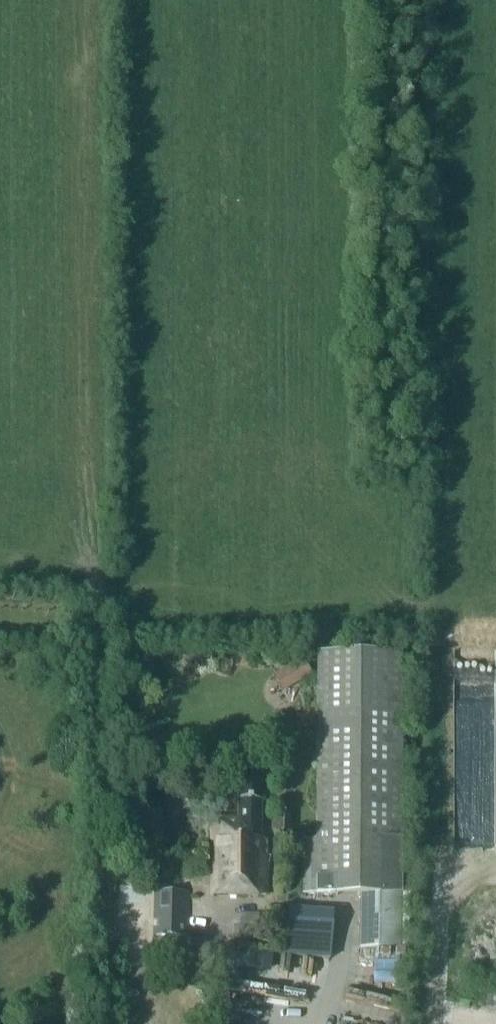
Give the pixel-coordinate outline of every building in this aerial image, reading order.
[(301,838),(300,895),(358,896),(357,946),(405,947),(407,845),(399,845),(400,654),(317,653),(313,839),(301,838)] [(302,659),(286,667),(296,684),(311,676),(302,659)] [(211,895),(264,895),(264,841),(260,840),(260,772),(238,772),(237,817),(213,816),(211,895)] [(273,835),(287,835),(287,816),(283,816),(283,812),(276,812),(276,816),(273,816),(273,835)] [(154,936),(183,936),(184,894),(154,893),(154,936)] [(310,911),(308,925),(333,929),(335,914),(310,911)] [(239,916),(240,940),(262,939),(261,915),(239,916)] [(291,956),(335,958),(336,936),(292,933),(291,956)] [(260,951),(257,972),(275,974),(277,953),(260,951)]
